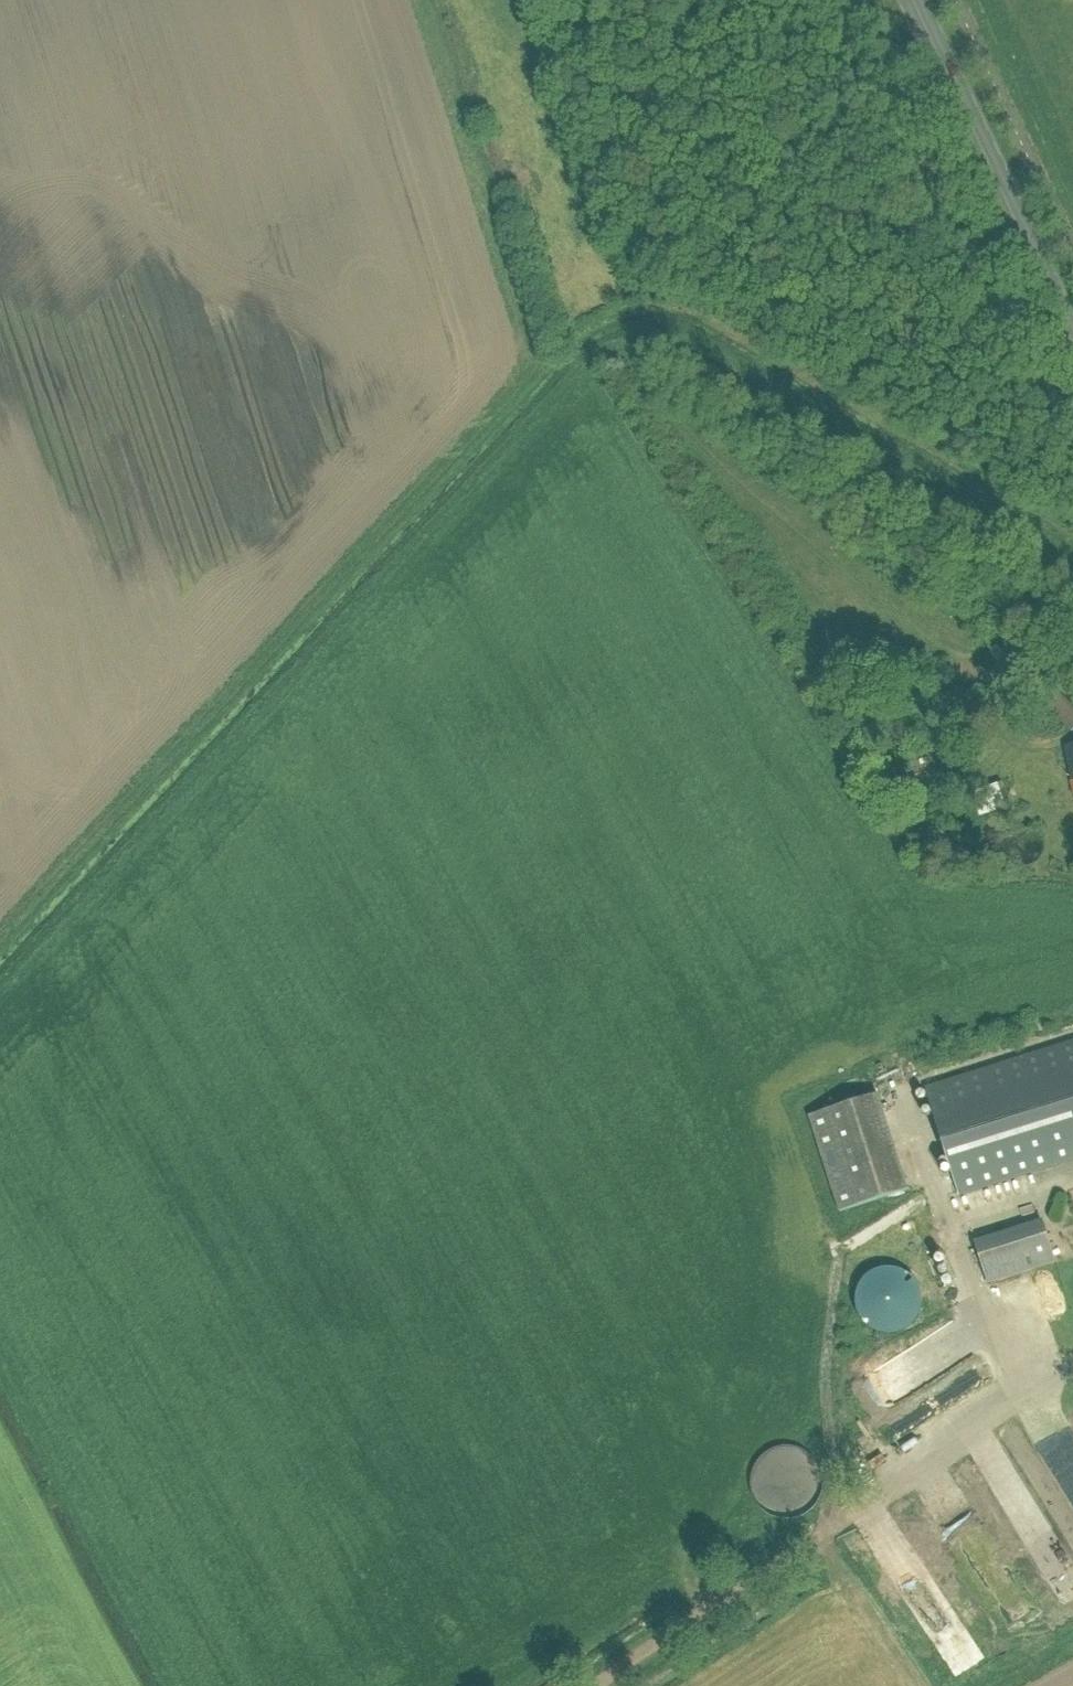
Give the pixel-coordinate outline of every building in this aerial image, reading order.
[(1063,747),(1070,782),(1072,781),(1072,745),(1063,747)] [(1005,808),(998,785),(973,793),(980,816),(1005,808)] [(927,1089),(961,1195),(1072,1160),(1072,1043),(927,1089)] [(909,1191),(879,1095),(810,1117),(839,1212),(909,1191)] [(1056,1263),(1043,1220),(975,1242),(989,1285),(1056,1263)] [(891,1268),(889,1267),(886,1268),(881,1268),(877,1270),(872,1272),(869,1274),(868,1275),(865,1278),(862,1281),(861,1283),(860,1285),(858,1289),(857,1292),(857,1294),(856,1296),(856,1298),(856,1301),(856,1303),(856,1305),(857,1308),(857,1310),(858,1312),(859,1314),(860,1316),(861,1318),(862,1320),(864,1323),(867,1325),(869,1327),(870,1328),(874,1331),(879,1332),(883,1333),(886,1334),(888,1334),(891,1334),(895,1333),(898,1333),(900,1332),(905,1330),(908,1328),(911,1325),(914,1323),(916,1320),(917,1318),(918,1316),(920,1312),(921,1309),(922,1304),(922,1301),(922,1297),(922,1295),(921,1293),(920,1289),(920,1288),(919,1286),(918,1284),(916,1281),(915,1279),(913,1278),(910,1275),(907,1273),(903,1270),(898,1269),(894,1268),(891,1268)] [(904,1448),(914,1463),(926,1455),(916,1440),(904,1448)] [(916,1522),(902,1529),(907,1540),(921,1533),(916,1522)]
